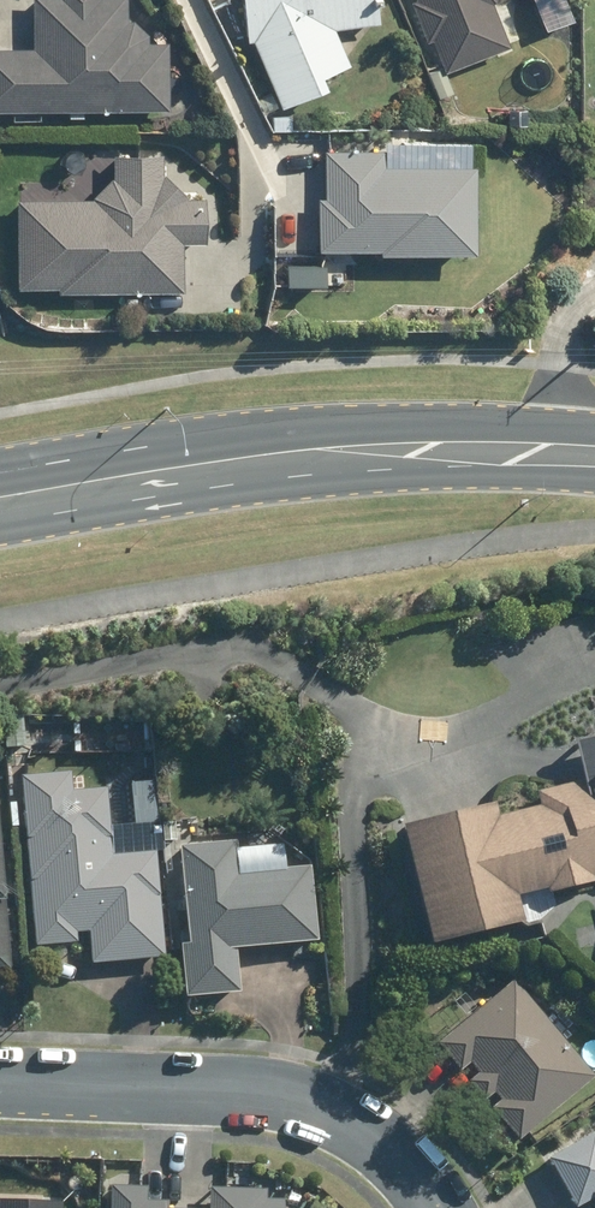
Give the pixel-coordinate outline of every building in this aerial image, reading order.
[(172,108),(172,40),(150,40),(150,32),(137,19),(130,20),(129,0),(35,0),(35,48),(0,49),(0,110),(172,108)] [(383,20),(381,0),(247,0),(252,38),(258,37),(287,105),(331,85),(327,76),(355,64),(339,26),(383,20)] [(496,3),(497,0),(414,0),(429,39),(435,36),(449,70),(512,46),(496,3)] [(453,84),(446,66),(432,72),(439,90),(453,84)] [(181,79),(173,79),(173,93),(182,92),(181,79)] [(294,115),(276,115),(275,129),(293,129),(294,115)] [(381,148),(326,147),(326,196),(319,196),(319,251),(381,251),(381,252),(474,252),(474,167),(381,167),(381,148)] [(164,154),(114,154),(115,179),(95,199),(20,200),(21,288),(63,288),(63,292),(187,291),(186,241),(207,241),(207,195),(190,195),(164,170),(164,154)] [(140,310),(139,297),(129,298),(130,310),(140,310)] [(27,747),(25,717),(6,717),(7,748),(27,747)] [(36,947),(80,944),(78,935),(91,934),(93,964),(167,957),(158,852),(114,854),(109,790),(74,793),(72,774),(22,778),(36,947)] [(539,793),(543,808),(502,817),(499,803),(405,826),(434,945),(525,923),(519,896),(550,889),(551,893),(594,882),(594,780),(539,793)] [(11,823),(3,824),(5,844),(13,844),(11,823)] [(179,823),(166,823),(167,843),(180,842),(179,823)] [(239,842),(181,848),(191,945),(183,945),(189,998),(242,993),(237,951),(321,942),(313,868),(289,871),(287,846),(239,850),(239,842)] [(473,1083),(489,1103),(500,1094),(506,1102),(496,1110),(522,1142),(594,1081),(594,1075),(517,981),(442,1044),(465,1072),(473,1065),(483,1075),(473,1083)] [(554,1159),(581,1207),(582,1207),(594,1201),(594,1136),(554,1159)] [(172,1204),(149,1203),(150,1189),(113,1189),(113,1207),(172,1207),(172,1204)] [(286,1203),(269,1202),(270,1191),(212,1190),(212,1207),(286,1207),(286,1203)]
